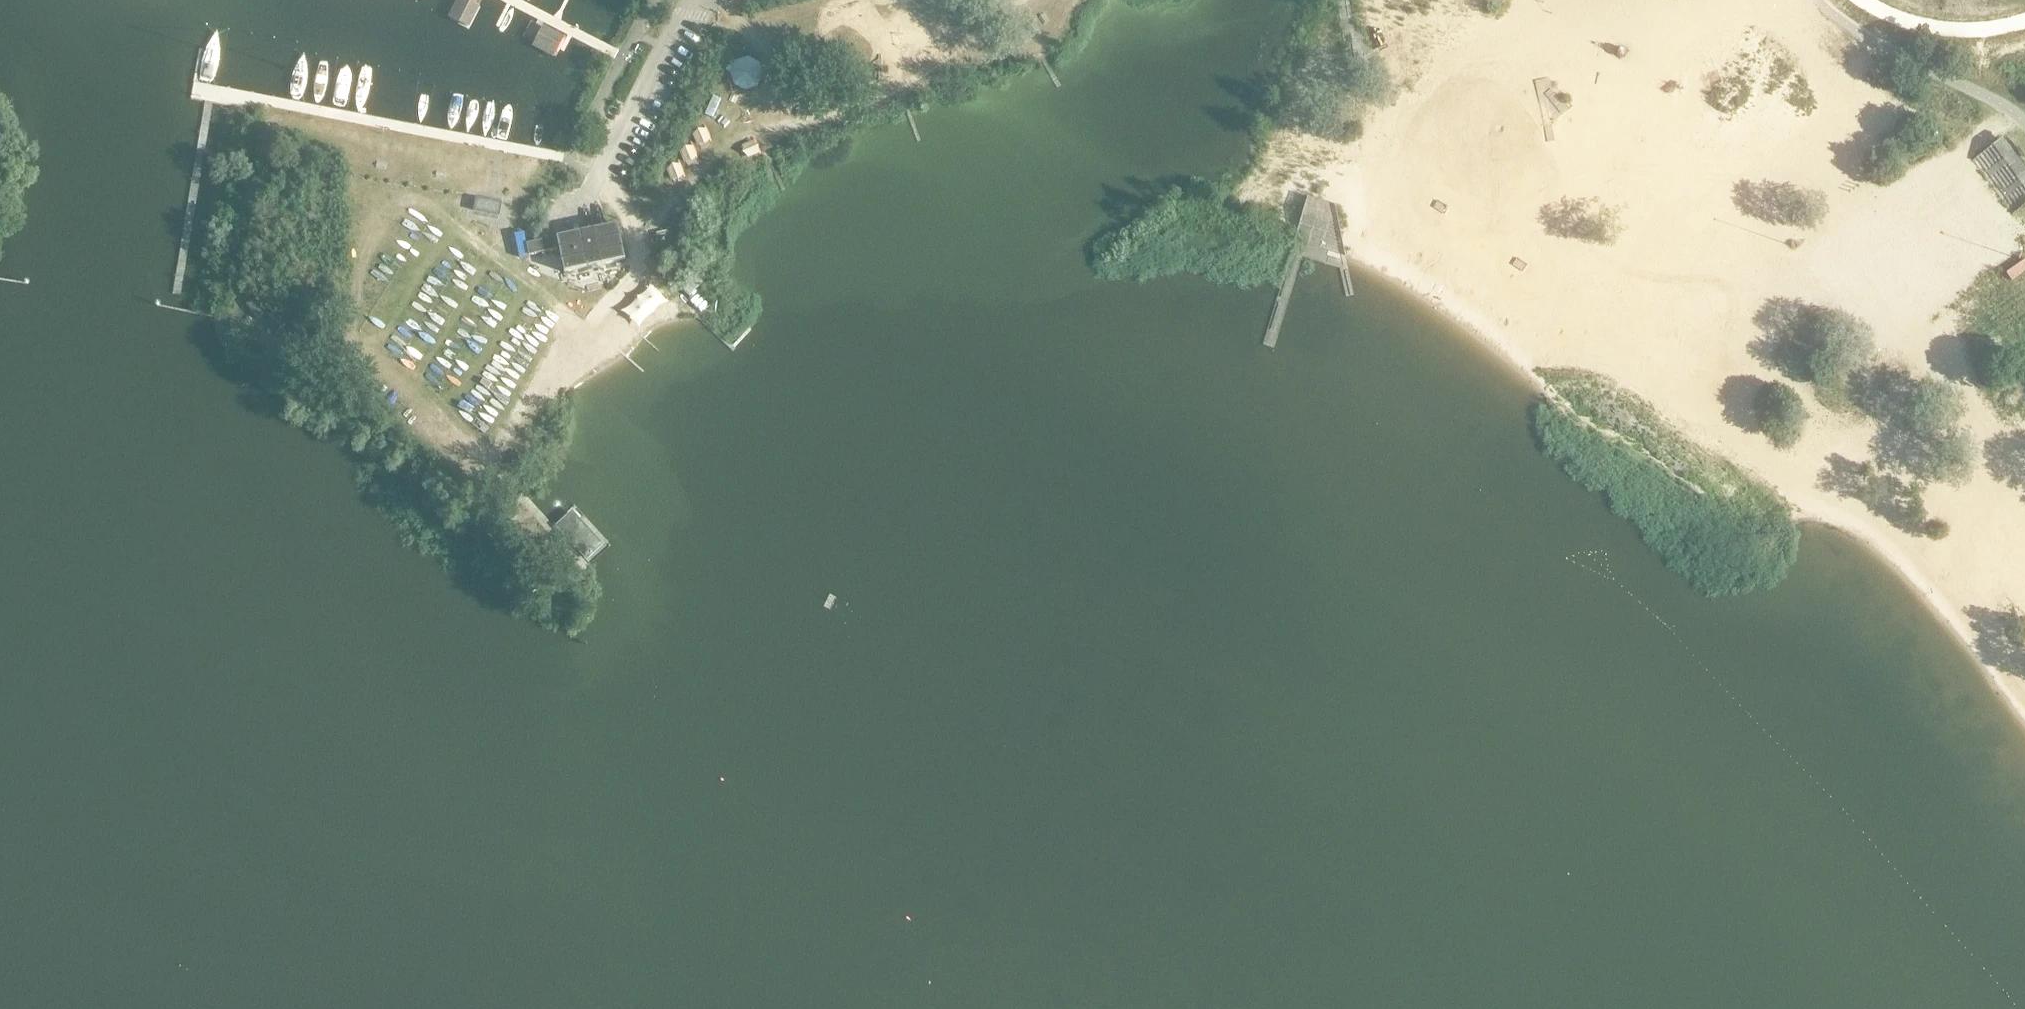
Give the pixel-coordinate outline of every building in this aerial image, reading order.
[(446,17),(466,27),(480,0),(454,0),(446,17)] [(563,35),(543,24),(531,47),(551,58),(563,35)] [(781,50),(767,57),(777,75),(790,68),(781,50)] [(756,106),(768,81),(743,69),(731,94),(756,106)] [(502,196),(488,194),(484,214),(498,216),(502,196)] [(556,238),(562,274),(623,263),(617,228),(556,238)] [(555,237),(527,243),(530,254),(557,249),(555,237)]
